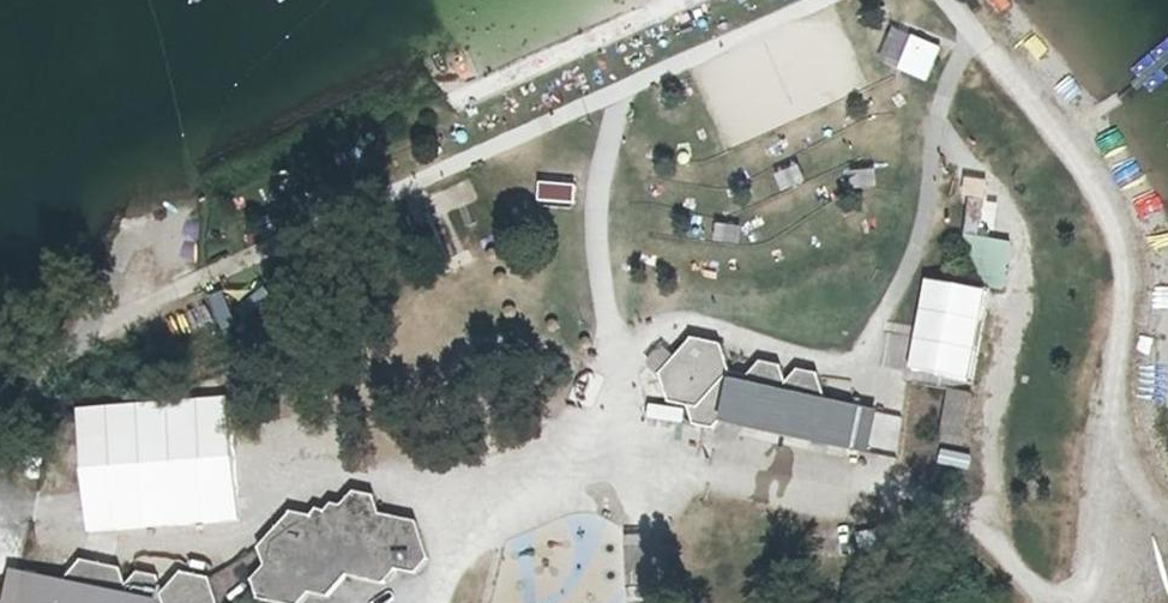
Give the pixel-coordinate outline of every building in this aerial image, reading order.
[(887,25),(873,60),(925,80),(938,45),(887,25)] [(551,187),(562,188),(553,178),(543,186),(551,195),(551,187)] [(573,180),(562,188),(573,189),(572,195),(580,189),(573,180)] [(551,198),(541,197),(540,207),(571,210),(572,195),(573,189),(562,188),(551,187),(551,195),(551,198)] [(1128,198),(1137,217),(1162,206),(1153,187),(1128,198)] [(990,291),(928,279),(910,371),(973,383),(990,291)] [(720,423),(869,455),(878,412),(826,401),(818,374),(798,370),(786,383),(781,366),(760,362),(747,376),(731,372),(722,344),(692,339),(659,376),(668,404),(687,408),(692,427),(713,431),(720,423)] [(648,404),(646,421),(681,425),(683,409),(648,404)] [(972,457),(942,451),(939,464),(970,470),(972,457)] [(251,582),(257,601),(269,602),(302,602),(308,594),(327,599),(346,577),(383,586),(396,572),(415,576),(429,559),(416,522),(380,515),(374,496),(353,492),(340,506),(331,504),(325,511),(316,508),(310,516),(290,512),(258,550),(263,567),(251,582)] [(31,522),(24,559),(46,564),(54,527),(31,522)] [(56,527),(48,564),(70,569),(78,531),(56,527)] [(209,578),(181,573),(161,595),(162,590),(158,576),(136,573),(126,585),(120,568),(80,560),(61,581),(10,570),(3,602),(218,602),(209,578)]
